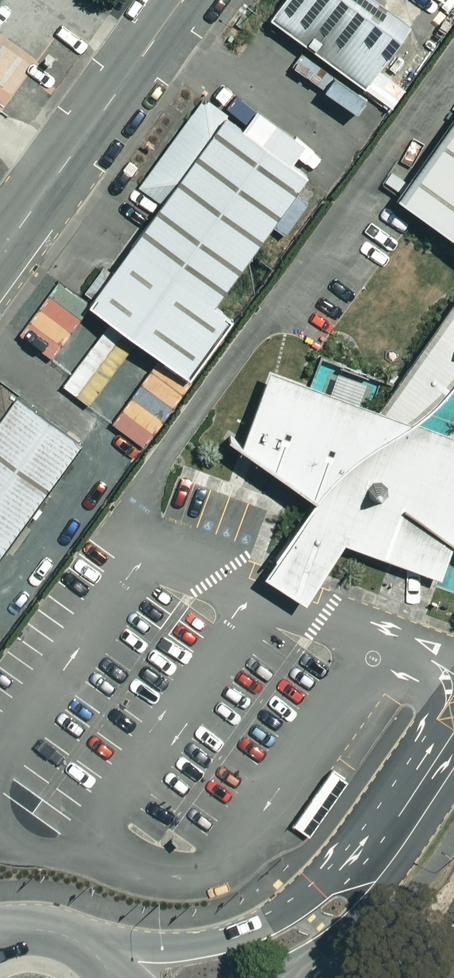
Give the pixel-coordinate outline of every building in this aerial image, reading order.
[(375,0),(335,0),(295,51),(383,120),(438,50),(375,0)] [(310,173),(204,96),(138,187),(162,204),(90,303),(190,375),(234,315),(216,302),(310,173)] [(399,194),(453,235),(453,117),(399,194)] [(384,404),(272,369),(244,446),(317,504),(277,562),(269,572),(312,596),(323,580),(342,552),(350,540),(393,557),(440,575),(444,576),(453,548),(453,435),(448,433),(417,422),(442,403),(453,388),(453,303),(384,404)] [(39,416),(0,468),(0,601),(11,609),(114,472),(39,416)]
